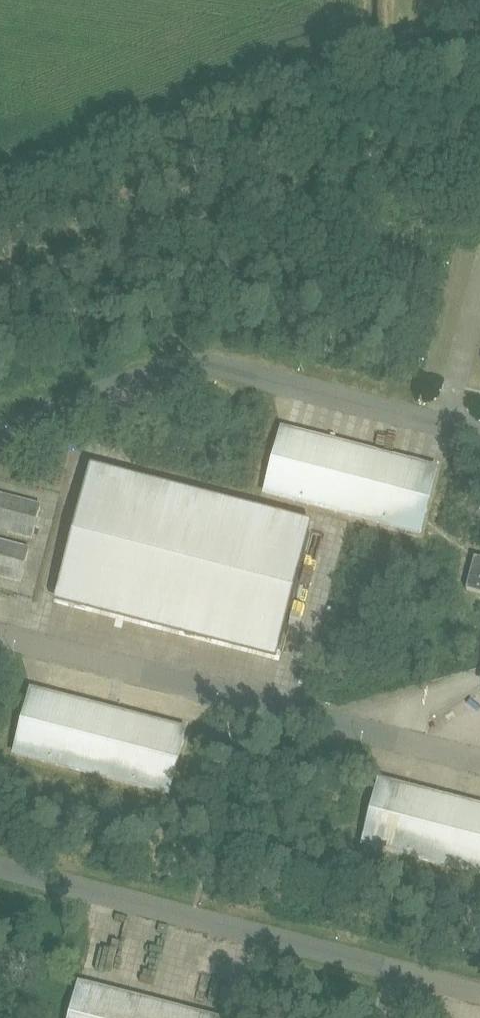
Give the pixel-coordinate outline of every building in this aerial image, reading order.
[(420,534),(437,469),(282,429),(265,494),(420,534)] [(90,476),(60,592),(278,649),(308,533),(90,476)] [(8,497),(0,495),(0,529),(8,497)] [(16,499),(7,532),(32,539),(41,506),(16,499)] [(0,560),(0,577),(21,582),(29,549),(4,543),(0,560)] [(466,590),(479,594),(479,559),(475,558),(466,590)] [(31,690),(15,754),(169,795),(186,730),(31,690)] [(380,780),(363,845),(479,875),(479,806),(380,780)] [(80,983),(71,1017),(215,1017),(80,983)]
